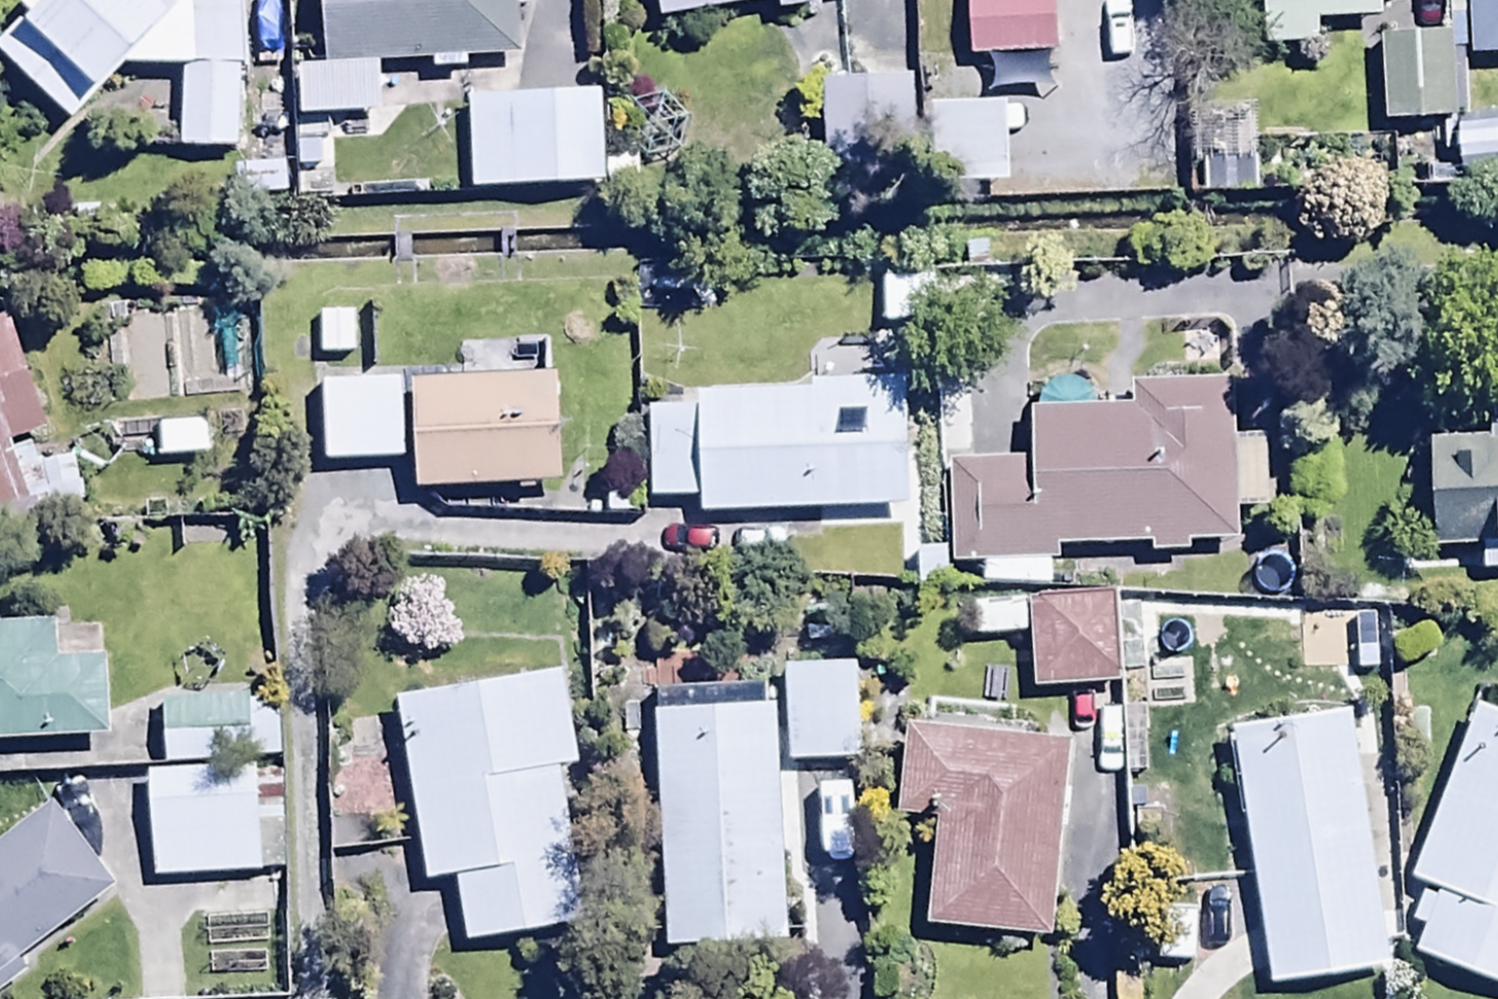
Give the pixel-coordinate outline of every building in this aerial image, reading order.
[(0,53),(0,55),(80,131),(137,71),(187,71),(187,155),(241,155),(240,72),(246,72),(246,0),(46,0),(0,53)] [(329,71),(301,73),(304,126),(386,122),(384,71),(434,69),(435,75),(468,73),(468,62),(523,59),(520,0),(327,0),(329,71)] [(666,28),(783,9),(784,17),(813,13),(811,0),(662,0),(666,28)] [(976,65),(1060,62),(1058,0),(973,0),(976,65)] [(1267,50),(1325,47),(1324,26),(1383,23),(1382,7),(1411,6),(1411,0),(1265,0),(1267,50)] [(1476,61),(1497,60),(1497,0),(1472,0),(1476,61)] [(1457,39),(1382,41),(1385,127),(1460,125),(1457,39)] [(912,91),(828,92),(829,164),(913,163),(912,91)] [(606,98),(473,101),(475,195),(608,191),(606,98)] [(1180,105),(1099,108),(1102,185),(1183,182),(1180,105)] [(1261,165),(1206,164),(1205,197),(1260,198),(1261,165)] [(238,170),(240,205),(293,201),(290,166),(238,170)] [(937,260),(886,260),(886,330),(937,331),(937,260)] [(0,332),(0,524),(26,516),(7,454),(49,441),(14,328),(0,332)] [(651,418),(653,502),(706,502),(706,520),(914,515),(911,386),(882,387),(881,349),(847,350),(848,386),(813,387),(813,400),(705,402),(705,416),(651,418)] [(1035,463),(952,462),(955,570),(1026,568),(1026,590),(1054,590),(1053,563),(1061,563),(1061,547),(1153,545),(1153,560),(1194,559),(1194,545),(1238,544),(1238,512),(1271,512),(1270,444),(1240,445),(1238,385),(1135,388),(1136,413),(1097,414),(1086,394),(1064,389),(1051,398),(1044,414),(1033,414),(1035,463)] [(404,388),(328,389),(329,467),(404,466),(404,388)] [(567,388),(418,390),(420,497),(569,495),(567,388)] [(1492,428),(1492,447),(1433,448),(1439,552),(1487,551),(1487,573),(1497,573),(1497,428),(1492,428)] [(1120,597),(1033,602),(1038,694),(1125,689),(1120,597)] [(1297,624),(1297,678),(1375,677),(1375,624),(1297,624)] [(60,630),(0,633),(0,747),(111,743),(108,667),(62,668),(60,630)] [(860,669),(787,672),(791,766),(862,764),(860,669)] [(566,679),(399,705),(429,887),(458,883),(468,950),(590,931),(567,778),(580,776),(566,679)] [(790,945),(779,690),(659,696),(669,950),(790,945)] [(282,701),(166,705),(168,768),(284,764),(282,701)] [(1415,885),(1429,892),(1416,928),(1432,934),(1421,961),(1497,991),(1497,720),(1481,714),(1415,885)] [(1358,718),(1238,734),(1272,992),(1393,976),(1358,718)] [(1075,749),(912,733),(902,820),(939,824),(928,934),(1053,947),(1075,749)] [(258,775),(153,780),(158,886),(263,882),(258,775)] [(120,896),(57,812),(0,855),(0,992),(120,896)] [(1193,894),(1194,963),(1236,962),(1236,894),(1193,894)]
